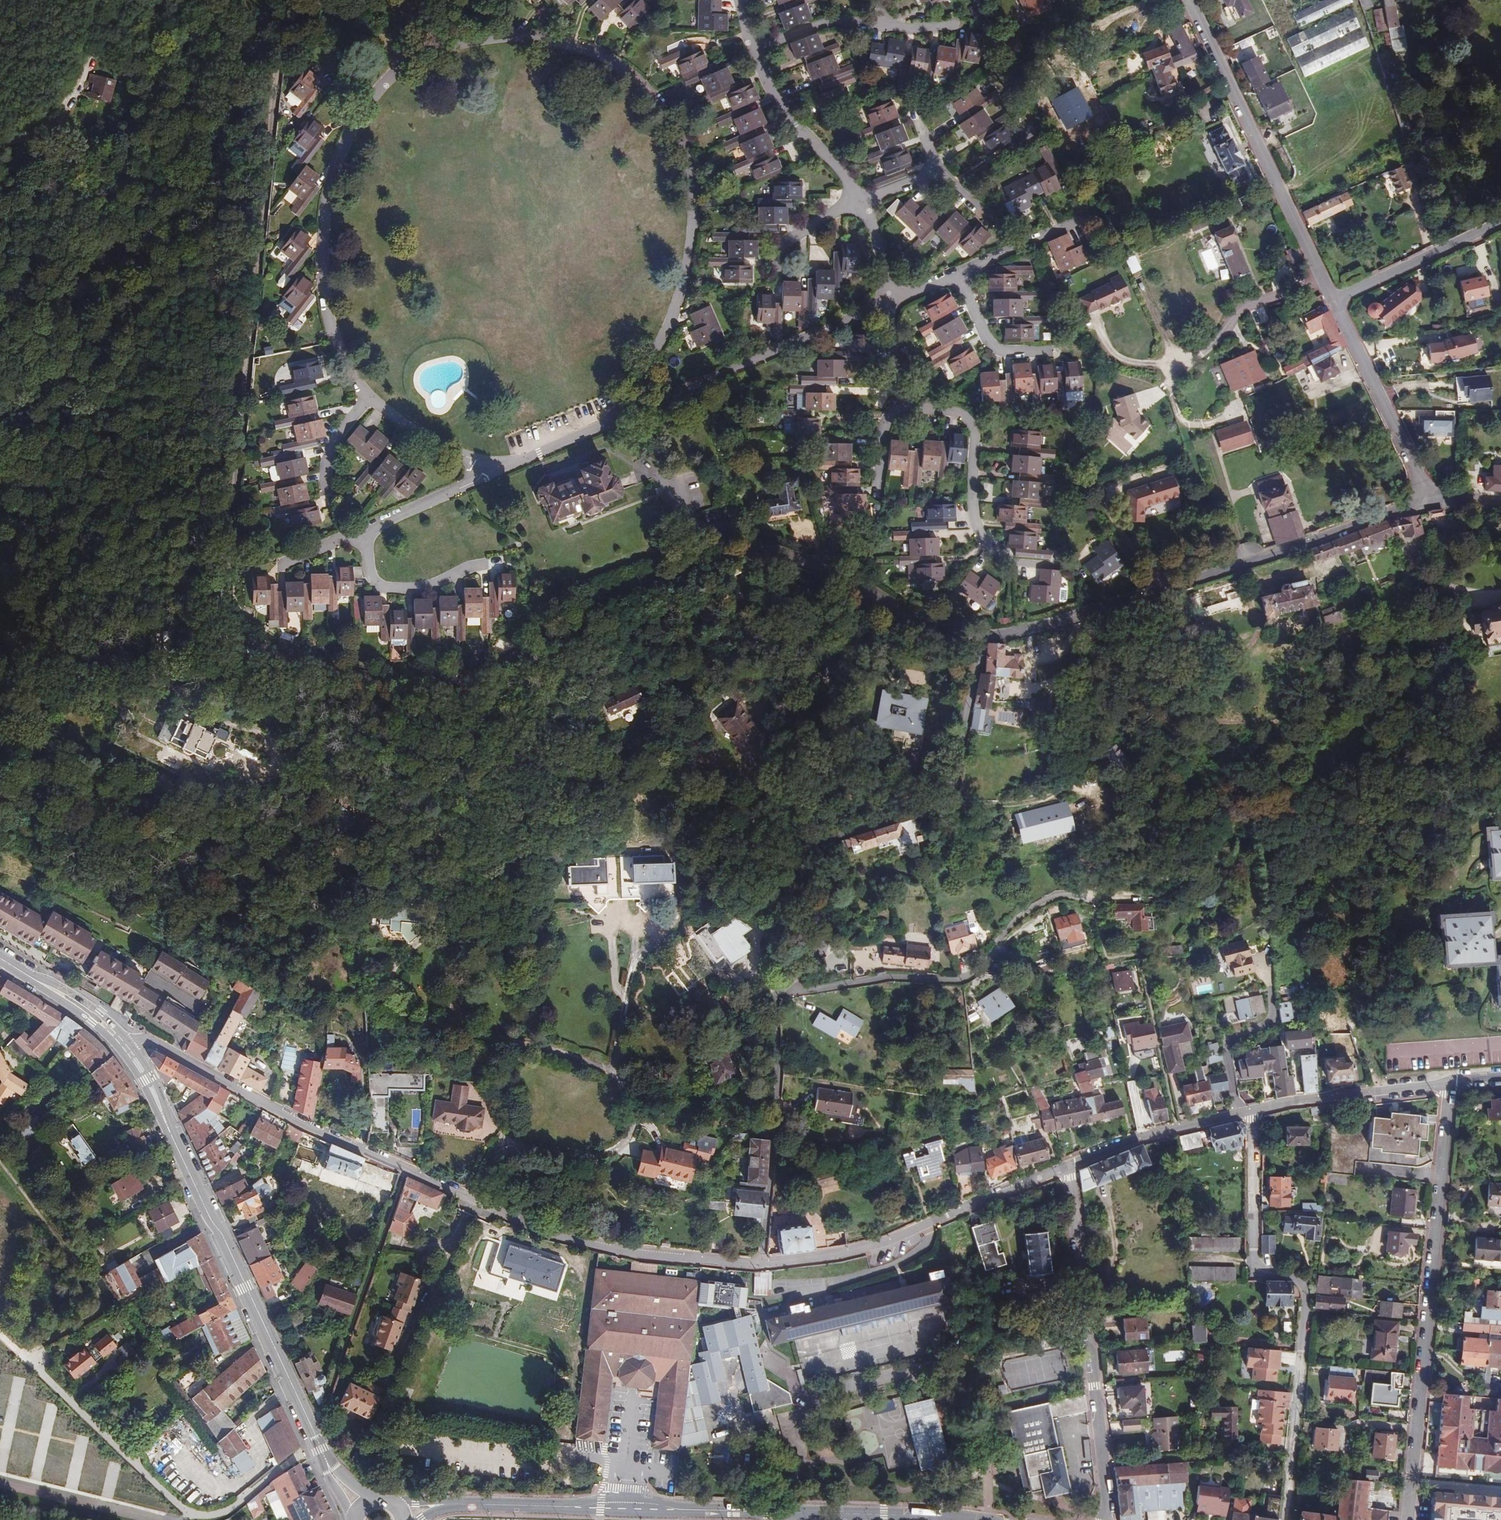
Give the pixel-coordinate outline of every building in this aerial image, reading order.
[(619,0),(600,0),(596,4),(590,9),(602,21),(617,7),(622,3),(619,0)] [(622,3),(617,7),(623,13),(637,0),(624,0),(622,3)] [(641,0),(637,0),(623,13),(619,17),(631,29),(650,10),(641,0)] [(699,32),(727,32),(728,15),(721,15),(722,0),(700,0),(699,32)] [(787,12),(805,5),(818,0),(795,0),(783,4),(787,12)] [(1020,1),(1028,20),(1049,11),(1045,0),(1043,1),(1042,0),(1022,0),(1020,1)] [(1179,0),(1178,0),(1174,2),(1180,14),(1185,12),(1179,0)] [(1243,0),(1221,0),(1226,11),(1228,11),(1235,24),(1251,16),(1243,0)] [(1315,0),(1286,0),(1282,2),(1288,13),(1315,0)] [(1348,0),(1322,0),(1288,16),(1294,27),(1348,1),(1348,0)] [(1389,36),(1389,39),(1406,37),(1404,28),(1401,29),(1398,26),(1396,20),(1398,19),(1394,0),(1382,0),(1384,10),(1388,32),(1389,36)] [(779,15),(785,31),(811,21),(805,5),(787,12),(779,15)] [(1301,70),(1303,76),(1365,46),(1346,7),(1281,38),(1298,72),(1301,70)] [(1378,33),(1388,32),(1384,10),(1374,11),(1378,33)] [(743,33),(738,34),(743,49),(748,48),(743,33)] [(966,33),(965,41),(962,60),(978,63),(983,36),(966,33)] [(804,57),(822,50),(817,34),(791,44),(797,59),(804,57)] [(1197,59),(1187,37),(1173,44),(1179,57),(1170,61),(1164,49),(1142,59),(1148,72),(1151,70),(1163,98),(1176,91),(1169,74),(1197,59)] [(1022,50),(1017,39),(1006,45),(1011,56),(1022,50)] [(904,55),(905,43),(889,40),(888,47),(872,45),(869,65),(901,70),(904,55)] [(965,41),(957,40),(955,51),(951,75),(959,76),(962,60),(965,41)] [(833,55),(840,52),(837,44),(822,50),(804,57),(807,64),(833,55)] [(663,71),(679,64),(695,56),(692,48),(659,63),(663,71)] [(930,54),(930,51),(913,48),(912,56),(908,76),(925,79),(930,54)] [(951,75),(955,51),(939,48),(937,55),(934,76),(951,78),(951,75)] [(679,64),(685,79),(709,68),(702,53),(695,56),(679,64)] [(934,76),(937,55),(930,54),(925,79),(923,89),(932,91),(934,76)] [(833,55),(807,64),(813,80),(820,78),(839,71),(833,55)] [(908,76),(912,56),(904,55),(901,70),(897,92),(906,91),(908,76)] [(1253,90),(1253,92),(1270,85),(1269,82),(1264,85),(1263,83),(1268,80),(1256,56),(1241,63),(1254,90),(1253,90)] [(685,79),(683,80),(686,87),(701,81),(720,73),(716,65),(709,68),(685,79)] [(853,74),(857,72),(854,65),(839,71),(820,78),(823,85),(853,74)] [(288,92),(301,102),(314,87),(318,81),(305,70),(288,92)] [(701,81),(708,96),(709,96),(733,85),(727,70),(720,73),(701,81)] [(823,85),(819,86),(823,94),(841,88),(856,82),(853,74),(823,85)] [(87,76),(85,97),(112,98),(113,78),(87,76)] [(733,85),(709,96),(713,103),(728,97),(745,89),(742,81),(733,85)] [(1270,85),(1253,92),(1256,97),(1261,100),(1270,120),(1292,110),(1279,82),(1271,86),(1270,85)] [(728,97),(734,112),(750,105),(759,101),(753,85),(745,89),(728,97)] [(983,100),(974,86),(950,102),(959,116),(967,111),(983,100)] [(314,87),(301,102),(291,115),(297,119),(320,92),(314,87)] [(841,88),(823,94),(815,97),(820,113),(847,103),(841,88)] [(996,91),(983,100),(967,111),(971,118),(982,111),(1000,98),(996,91)] [(867,111),(873,127),(893,119),(898,118),(892,102),(867,111)] [(734,112),(716,120),(720,127),(734,121),(753,113),(750,105),(734,112)] [(753,113),(734,121),(741,136),(756,130),(766,125),(759,110),(753,113)] [(991,124),(982,111),(971,118),(959,126),(968,140),(975,135),(991,124)] [(1007,125),(1009,123),(1005,115),(991,124),(975,135),(980,142),(984,139),(1007,125)] [(876,135),(896,127),(893,119),(873,127),(858,133),(861,141),(876,135)] [(309,120),(291,142),(305,153),(317,137),(322,131),(309,120)] [(907,140),(901,125),(896,127),(876,135),(881,150),(900,143),(907,140)] [(1016,139),(1007,125),(984,139),(993,154),(1000,149),(1016,139)] [(1217,149),(1231,142),(1225,129),(1211,136),(1217,149)] [(741,136),(723,144),(726,152),(741,145),(759,138),(756,130),(741,136)] [(1029,130),(1016,139),(1000,149),(1005,156),(1034,136),(1029,130)] [(759,138),(741,145),(748,161),(766,153),(773,150),(766,135),(759,138)] [(294,166),(301,171),(303,168),(324,142),(317,137),(305,153),(294,166)] [(1245,167),(1233,141),(1231,142),(1217,149),(1215,149),(1228,176),(1230,175),(1244,168),(1245,167)] [(903,151),(900,143),(881,150),(866,156),(869,164),(881,160),(903,151)] [(1047,164),(1056,182),(1063,178),(1047,145),(1040,149),(1047,164)] [(912,165),(907,150),(903,151),(881,160),(887,175),(905,168),(912,165)] [(748,161),(733,167),(737,175),(751,169),(769,161),(766,153),(748,161)] [(751,169),(758,183),(782,173),(776,158),(769,161),(751,169)] [(1043,192),(1046,197),(1060,189),(1056,182),(1047,164),(1033,172),(1034,174),(1043,192)] [(286,190),(299,201),(312,185),(317,179),(303,168),(301,171),(286,190)] [(908,175),(905,168),(887,175),(872,181),(875,188),(908,175)] [(1250,181),(1244,168),(1230,175),(1236,188),(1250,181)] [(1399,193),(1419,184),(1415,171),(1404,176),(1401,168),(1390,173),(1399,193)] [(1029,200),(1043,192),(1034,174),(1004,189),(1017,214),(1032,206),(1029,200)] [(774,183),(774,200),(794,200),(801,200),(802,183),(774,183)] [(290,214),(296,219),(319,190),(312,185),(299,201),(290,214)] [(1345,208),(1353,205),(1348,194),(1340,198),(1345,208)] [(1347,212),(1345,208),(1340,198),(1305,214),(1311,228),(1347,212)] [(758,200),(758,208),(759,208),(787,208),(794,208),(794,200),(774,200),(758,200)] [(903,208),(896,215),(919,238),(938,219),(927,207),(922,212),(910,200),(903,208)] [(887,213),(893,218),(896,215),(903,208),(897,201),(887,213)] [(787,208),(759,208),(759,225),(779,225),(787,226),(787,208)] [(919,238),(918,239),(924,245),(936,234),(949,219),(943,213),(938,219),(919,238)] [(936,234),(948,245),(967,225),(955,214),(949,219),(936,234)] [(1195,232),(1212,225),(1209,218),(1193,225),(1195,232)] [(1236,283),(1251,276),(1238,244),(1240,244),(1231,222),(1213,229),(1236,283)] [(743,225),(743,233),(749,233),(779,234),(779,225),(759,225),(743,225)] [(948,245),(942,251),(948,257),(960,245),(973,231),(967,225),(948,245)] [(973,231),(960,245),(971,257),(990,237),(978,226),(973,231)] [(292,263),(304,248),(309,242),(295,231),(278,253),(292,263)] [(743,233),(713,233),(713,241),(729,241),(749,242),(749,233),(743,233)] [(1063,273),(1089,262),(1082,246),(1075,249),(1069,235),(1050,244),(1063,273)] [(749,242),(729,241),(729,258),(745,258),(757,259),(758,242),(749,242)] [(843,253),(842,272),(859,272),(859,246),(843,245),(843,253)] [(310,253),(304,248),(292,263),(282,276),(288,281),(310,253)] [(1307,264),(1301,251),(1290,257),(1296,269),(1307,264)] [(834,272),(834,289),(842,289),(842,272),(843,253),(834,252),(834,272)] [(1124,259),(1131,274),(1141,269),(1134,254),(1124,259)] [(729,258),(708,258),(708,266),(725,267),(745,267),(745,258),(729,258)] [(745,267),(725,267),(724,283),(752,283),(752,267),(745,267)] [(998,267),(998,275),(1017,275),(1033,275),(1033,267),(998,267)] [(816,300),(834,300),(834,289),(834,272),(816,272),(816,279),(816,300)] [(990,275),(990,292),(1003,292),(1017,292),(1017,275),(998,275),(990,275)] [(297,277),(280,299),(294,310),(306,294),(311,288),(297,277)] [(1084,315),(1130,297),(1122,278),(1077,296),(1084,315)] [(808,292),(808,315),(816,316),(816,300),(816,279),(809,279),(808,292)] [(1465,301),(1488,297),(1484,279),(1461,284),(1465,301)] [(782,304),(782,311),(800,311),(800,292),(800,284),(783,283),(782,304)] [(1419,301),(1407,287),(1379,309),(1375,305),(1371,306),(1368,309),(1368,313),(1370,317),(1375,317),(1377,316),(1386,327),(1419,301)] [(799,328),(808,328),(808,315),(808,292),(800,292),(800,311),(799,328)] [(1039,301),(1039,292),(1017,292),(1003,292),(1003,301),(1023,301),(1039,301)] [(306,294),(294,310),(284,322),(290,327),(312,299),(306,294)] [(926,309),(934,323),(951,313),(958,309),(949,295),(926,309)] [(757,324),(774,324),(774,304),(774,297),(758,296),(757,324)] [(1022,318),(1023,301),(1003,301),(995,301),(995,317),(1014,317),(1022,318)] [(773,341),(782,341),(782,311),(782,304),(774,304),(774,324),(773,341)] [(698,348),(723,337),(710,307),(691,315),(698,330),(691,333),(698,348)] [(920,331),(924,338),(935,332),(955,320),(951,313),(934,323),(920,331)] [(1050,325),(1050,317),(1022,318),(1014,317),(1014,325),(1034,325),(1050,325)] [(967,333),(958,318),(955,320),(935,332),(943,347),(961,337),(967,333)] [(1348,347),(1335,322),(1330,324),(1327,319),(1310,328),(1318,343),(1329,337),(1334,347),(1323,352),(1326,358),(1329,357),(1348,347)] [(1033,343),(1034,325),(1014,325),(1007,325),(1006,342),(1033,343)] [(1439,344),(1426,346),(1429,363),(1446,362),(1468,356),(1464,336),(1439,343),(1439,344)] [(965,343),(961,337),(943,347),(929,355),(933,362),(962,346),(965,343)] [(848,354),(867,354),(875,354),(875,338),(848,338),(848,354)] [(933,362),(930,364),(934,371),(949,362),(966,353),(962,346),(933,362)] [(966,353),(949,362),(957,377),(981,363),(972,348),(966,353)] [(293,366),(315,360),(313,350),(290,355),(293,366)] [(1326,358),(1323,352),(1317,355),(1320,361),(1326,358)] [(845,363),(867,363),(867,354),(848,354),(831,354),(831,362),(845,363)] [(1235,392),(1259,380),(1247,355),(1222,366),(1235,392)] [(1320,361),(1317,355),(1304,361),(1307,368),(1313,365),(1320,361)] [(1329,357),(1326,358),(1320,361),(1313,365),(1320,381),(1321,382),(1338,374),(1329,357)] [(831,362),(817,362),(817,379),(837,379),(845,379),(845,363),(831,362)] [(291,369),(294,386),(314,381),(321,380),(317,364),(291,369)] [(1065,365),(1065,373),(1067,392),(1084,391),(1082,364),(1065,365)] [(1014,366),(1014,374),(1016,393),(1033,393),(1031,375),(1031,365),(1014,366)] [(1313,365),(1307,368),(1306,368),(1314,384),(1320,381),(1313,365)] [(1057,373),(1056,366),(1039,367),(1039,374),(1041,394),(1059,393),(1057,373)] [(1065,373),(1057,373),(1059,393),(1061,409),(1068,408),(1068,402),(1067,392),(1065,373)] [(983,403),(1000,401),(999,382),(998,374),(981,375),(983,403)] [(1007,382),(1009,410),(1017,410),(1016,393),(1014,374),(1006,374),(1007,382)] [(1033,393),(1034,411),(1042,410),(1041,394),(1039,374),(1031,375),(1033,393)] [(837,379),(817,379),(801,379),(801,387),(826,388),(837,388),(837,379)] [(1492,401),(1492,399),(1491,388),(1490,379),(1466,381),(1466,396),(1472,396),(1473,403),(1492,401)] [(278,389),(280,396),(316,389),(314,381),(294,386),(278,389)] [(1001,417),(1010,417),(1009,410),(1007,382),(999,382),(1000,401),(1001,417)] [(1372,397),(1366,385),(1351,393),(1356,404),(1360,403),(1372,397)] [(801,387),(789,387),(790,395),(806,395),(825,396),(826,388),(801,387)] [(1491,388),(1492,399),(1499,399),(1498,387),(1491,388)] [(1084,391),(1067,392),(1068,402),(1084,401),(1084,391)] [(1135,393),(1112,398),(1125,446),(1150,439),(1141,408),(1139,408),(1135,393)] [(825,396),(806,395),(806,413),(812,413),(833,413),(833,396),(825,396)] [(285,403),(289,420),(308,416),(316,414),(312,398),(285,403)] [(1360,403),(1356,404),(1350,408),(1364,435),(1374,431),(1360,403)] [(806,413),(775,412),(775,420),(792,420),(812,421),(812,413),(806,413)] [(1451,423),(1451,413),(1431,413),(1431,419),(1415,419),(1415,437),(1450,437),(1450,432),(1455,432),(1455,423),(1451,423)] [(273,423),(275,431),(294,427),(310,424),(308,416),(289,420),(273,423)] [(792,420),(792,437),(807,437),(819,438),(819,421),(812,421),(792,420)] [(294,427),(297,444),(317,439),(324,438),(321,422),(310,424),(294,427)] [(377,457),(388,444),(375,433),(371,438),(359,428),(346,443),(371,464),(377,457)] [(1226,434),(1228,440),(1232,454),(1254,448),(1250,433),(1248,428),(1226,434)] [(1012,448),(1020,449),(1040,450),(1041,434),(1013,431),(1012,448)] [(950,436),(949,443),(947,463),(964,465),(966,437),(950,436)] [(843,446),(843,438),(819,438),(807,437),(806,446),(823,446),(843,446)] [(282,447),(283,455),(294,453),(318,447),(317,439),(297,444),(282,447)] [(949,443),(941,443),(941,445),(938,472),(938,479),(946,479),(947,463),(949,443)] [(889,471),(905,472),(907,453),(908,445),(891,444),(889,471)] [(924,444),(924,451),(922,471),(938,472),(941,445),(924,444)] [(850,446),(843,446),(823,446),(822,463),(850,464),(850,446)] [(1020,449),(1019,457),(1041,458),(1055,460),(1056,452),(1040,450),(1020,449)] [(924,451),(915,451),(915,454),(912,487),(920,487),(922,471),(924,451)] [(283,455),(260,460),(261,468),(277,465),(296,461),(294,453),(283,455)] [(904,488),(912,488),(912,487),(915,454),(907,453),(905,472),(904,488)] [(1019,457),(1014,456),(1012,473),(1020,474),(1040,476),(1041,458),(1019,457)] [(383,462),(377,457),(371,464),(354,485),(360,490),(370,478),(383,462)] [(387,457),(383,462),(370,478),(384,489),(401,468),(387,457)] [(277,465),(280,482),(295,478),(307,476),(304,460),(296,461),(277,465)] [(549,508),(555,523),(583,512),(585,515),(590,517),(599,513),(601,509),(600,505),(618,499),(620,492),(615,481),(611,480),(603,462),(591,467),(592,470),(582,474),(584,479),(573,484),(573,483),(553,490),(551,487),(539,492),(539,493),(538,496),(542,504),(546,506),(547,508),(549,508)] [(822,463),(815,463),(816,471),(831,471),(851,471),(851,464),(850,464),(822,463)] [(1500,492),(1500,466),(1496,466),(1496,478),(1488,477),(1487,491),(1500,492)] [(407,472),(402,467),(401,468),(384,489),(378,497),(383,501),(394,488),(407,472)] [(411,468),(407,472),(394,488),(407,499),(424,479),(411,468)] [(831,471),(831,488),(857,489),(858,489),(859,472),(851,471),(831,471)] [(1041,483),(1055,485),(1056,477),(1040,476),(1020,474),(1019,482),(1041,483)] [(280,482),(259,486),(261,495),(278,491),(297,487),(295,478),(280,482)] [(784,512),(794,511),(794,510),(799,509),(798,503),(793,503),(791,487),(798,486),(797,478),(778,481),(781,505),(783,505),(784,512)] [(1174,478),(1166,481),(1172,500),(1180,498),(1174,478)] [(1019,482),(1014,481),(1013,498),(1019,499),(1040,501),(1041,483),(1019,482)] [(1166,481),(1128,493),(1128,524),(1143,524),(1144,509),(1172,500),(1166,481)] [(1277,546),(1289,542),(1303,537),(1299,526),(1301,525),(1297,511),(1294,511),(1287,487),(1281,489),(1278,481),(1272,483),(1274,492),(1262,495),(1277,546)] [(278,491),(281,507),(307,501),(304,486),(297,487),(278,491)] [(831,488),(821,488),(821,495),(837,495),(857,496),(857,489),(831,488)] [(857,496),(837,495),(837,512),(864,513),(865,497),(857,496)] [(1027,509),(1056,511),(1056,502),(1040,501),(1019,499),(1019,508),(1027,509)] [(281,507),(273,509),(274,518),(291,514),(308,510),(307,501),(281,507)] [(1005,522),(1026,524),(1027,509),(1019,508),(999,506),(998,522),(1005,522)] [(935,507),(927,507),(928,524),(948,524),(956,524),(955,507),(935,507)] [(308,510),(291,514),(294,530),(321,525),(317,508),(308,510)] [(1421,518),(1390,524),(1396,535),(1407,533),(1408,537),(1424,534),(1421,518)] [(1037,534),(1041,534),(1041,526),(1026,524),(1005,522),(1004,531),(1010,532),(1037,534)] [(1336,543),(1342,556),(1396,536),(1396,535),(1390,524),(1389,523),(1336,543)] [(912,525),(912,533),(929,532),(948,532),(948,524),(928,524),(912,525)] [(912,533),(894,534),(894,541),(910,541),(930,540),(929,532),(912,533)] [(1036,551),(1037,534),(1010,532),(1009,548),(1016,549),(1036,551)] [(935,557),(938,557),(937,540),(930,540),(910,541),(910,558),(935,557)] [(1095,581),(1121,563),(1106,542),(1093,550),(1097,557),(1085,566),(1095,581)] [(1336,543),(1312,553),(1315,564),(1323,561),(1324,564),(1342,556),(1336,543)] [(1036,551),(1016,549),(1015,557),(1051,560),(1051,552),(1036,551)] [(910,558),(900,558),(900,566),(916,566),(936,566),(935,557),(910,558)] [(936,566),(916,566),(917,582),(944,582),(944,566),(936,566)] [(337,597),(354,597),(354,579),(354,570),(337,570),(337,578),(337,597)] [(354,570),(354,579),(362,580),(362,570),(354,570)] [(1060,605),(1062,572),(1041,570),(1040,586),(1033,586),(1032,602),(1060,605)] [(970,573),(958,590),(985,608),(1001,586),(987,577),(983,582),(970,573)] [(498,584),(498,604),(516,603),(515,576),(498,576),(498,584)] [(312,605),(329,605),(329,578),(312,578),(312,586),(312,605)] [(338,614),(337,597),(337,578),(329,578),(329,605),(329,614),(338,614)] [(254,607),(271,607),(270,587),(270,579),(254,579),(254,607)] [(1265,618),(1316,607),(1311,589),(1308,589),(1306,583),(1290,587),(1288,589),(1286,587),(1283,588),(1281,589),(1280,591),(1281,595),(1260,600),(1265,618)] [(490,599),(491,619),(499,620),(498,604),(498,584),(490,584),(490,599)] [(304,614),(304,622),(312,622),(312,605),(312,586),(304,587),(304,614)] [(271,622),(280,622),(279,594),(279,587),(270,587),(271,607),(271,622)] [(287,614),(304,614),(304,587),(287,587),(287,594),(287,614)] [(466,619),(482,620),(482,599),(482,591),(465,592),(466,607),(466,619)] [(280,622),(280,630),(287,630),(287,614),(287,594),(279,594),(280,622)] [(441,628),(458,628),(458,607),(457,599),(440,600),(440,610),(441,628)] [(483,635),(491,636),(491,619),(490,599),(482,599),(482,620),(483,635)] [(365,628),(382,628),(382,607),(382,600),(365,600),(365,628)] [(416,630),(432,630),(432,610),(432,603),(416,603),(415,621),(416,630)] [(382,644),(391,644),(391,640),(390,613),(390,608),(382,607),(382,628),(382,644)] [(458,643),(466,643),(466,619),(466,607),(458,607),(458,628),(458,643)] [(1328,610),(1329,615),(1320,618),(1324,629),(1342,622),(1337,612),(1336,613),(1334,608),(1328,610)] [(1500,639),(1500,609),(1491,610),(1492,614),(1480,615),(1480,618),(1471,619),(1472,635),(1482,634),(1483,640),(1499,639),(1500,639)] [(433,646),(441,646),(441,628),(440,610),(432,610),(432,630),(433,646)] [(391,640),(408,640),(408,620),(408,613),(390,613),(391,640)] [(408,657),(416,657),(416,630),(415,621),(408,620),(408,640),(408,657)] [(1053,635),(1058,647),(1066,645),(1061,632),(1053,635)] [(1499,639),(1483,640),(1484,649),(1500,647),(1500,639),(1499,639)] [(982,675),(971,733),(976,733),(977,730),(979,730),(983,707),(993,707),(998,678),(1025,681),(1027,664),(1023,664),(1024,660),(1022,660),(1022,658),(1015,657),(1015,659),(1004,658),(1004,647),(995,646),(989,646),(986,676),(982,675)] [(165,650),(164,665),(173,665),(173,650),(165,650)] [(612,722),(644,708),(638,694),(606,708),(612,722)] [(900,703),(900,700),(889,698),(887,708),(888,709),(887,717),(886,716),(884,725),(902,728),(900,741),(913,743),(912,748),(927,750),(930,734),(925,734),(927,720),(923,719),(924,714),(926,715),(928,704),(912,701),(912,706),(908,706),(909,702),(902,701),(901,703),(900,703)] [(765,731),(741,700),(722,715),(746,745),(765,731)] [(188,763),(194,761),(196,756),(207,762),(216,744),(226,748),(230,739),(220,734),(219,736),(185,720),(171,749),(182,755),(184,760),(188,763)] [(196,756),(194,761),(205,766),(207,762),(196,756)] [(1076,772),(1069,778),(1077,788),(1085,782),(1076,772)] [(1068,802),(1015,815),(1022,844),(1075,830),(1068,802)] [(900,825),(852,840),(854,846),(852,847),(854,855),(863,852),(861,848),(879,843),(880,847),(880,849),(892,845),(890,840),(899,837),(903,836),(900,825)] [(1491,876),(1500,875),(1500,828),(1488,829),(1491,876)] [(912,834),(903,836),(899,837),(904,853),(911,852),(917,851),(912,834)] [(861,848),(863,852),(880,847),(879,843),(861,848)] [(643,867),(620,867),(621,906),(637,905),(643,912),(657,898),(659,901),(673,900),(672,862),(643,863),(643,867)] [(621,906),(620,867),(597,868),(597,865),(568,865),(569,884),(597,884),(598,892),(588,902),(599,913),(606,906),(621,906)] [(40,922),(42,917),(5,895),(2,899),(0,898),(0,919),(2,920),(3,918),(33,926),(35,920),(40,922)] [(1134,917),(1134,905),(1115,905),(1115,917),(1134,917)] [(395,931),(396,921),(405,922),(406,912),(377,909),(376,925),(386,926),(386,930),(395,931)] [(36,933),(31,946),(38,950),(44,939),(50,943),(49,945),(87,968),(89,965),(93,958),(98,950),(101,944),(95,941),(97,938),(59,915),(54,924),(42,917),(40,922),(38,928),(36,933)] [(1055,919),(1059,939),(1082,934),(1077,915),(1055,919)] [(1445,964),(1493,961),(1490,915),(1442,917),(1445,964)] [(31,946),(36,933),(38,928),(33,926),(3,918),(2,920),(0,923),(0,927),(31,946)] [(750,943),(728,919),(712,935),(733,959),(750,943)] [(398,923),(397,940),(414,941),(415,923),(398,923)] [(943,934),(950,956),(985,946),(983,939),(972,942),(969,928),(943,934)] [(911,933),(902,934),(906,949),(901,949),(896,948),(886,946),(883,961),(929,969),(931,951),(920,948),(920,952),(916,951),(918,943),(911,942),(912,937),(911,933)] [(1247,940),(1224,944),(1228,962),(1233,961),(1236,974),(1253,970),(1247,940)] [(343,956),(349,951),(340,941),(334,946),(343,956)] [(1169,957),(1181,954),(1180,945),(1167,947),(1169,957)] [(936,951),(931,951),(929,969),(937,970),(939,960),(935,959),(936,951)] [(748,967),(758,958),(753,952),(743,961),(748,967)] [(185,967),(162,953),(152,969),(176,984),(175,984),(200,999),(208,984),(207,982),(185,969),(185,967)] [(131,1005),(132,1004),(142,987),(145,981),(139,977),(140,974),(106,954),(102,961),(101,960),(99,962),(97,966),(99,967),(97,970),(92,979),(98,983),(97,984),(123,1000),(131,1005)] [(89,965),(97,970),(99,967),(97,966),(99,962),(93,958),(89,965)] [(1115,976),(1119,993),(1137,989),(1133,972),(1115,976)] [(29,1057),(36,1049),(66,1018),(33,997),(0,977),(0,996),(2,997),(3,995),(29,1012),(47,1026),(33,1041),(27,1036),(19,1044),(16,1042),(8,1050),(22,1063),(29,1057)] [(233,1011),(243,1017),(246,1019),(260,993),(238,981),(233,990),(241,995),(233,1011)] [(1195,986),(1196,994),(1212,992),(1211,984),(1195,986)] [(155,1019),(180,1034),(189,1018),(164,1003),(165,1001),(142,987),(132,1004),(155,1018),(155,1019)] [(364,1000),(364,987),(358,987),(355,991),(355,998),(364,1000)] [(1314,1023),(1312,995),(1303,996),(1305,1021),(1308,1021),(1308,1023),(1314,1023)] [(1235,1018),(1263,1016),(1261,996),(1233,999),(1235,1018)] [(1010,1016),(1003,997),(979,1005),(985,1025),(1010,1016)] [(1287,1003),(1279,1004),(1281,1024),(1289,1023),(1287,1003)] [(124,1015),(130,1019),(133,1015),(126,1011),(124,1015)] [(220,1070),(239,1081),(251,1061),(227,1048),(243,1017),(233,1011),(213,1047),(205,1062),(220,1070)] [(835,1024),(819,1014),(812,1026),(848,1048),(862,1024),(841,1012),(835,1024)] [(1226,1021),(1236,1020),(1235,1012),(1225,1013),(1226,1021)] [(1154,1047),(1149,1015),(1119,1019),(1122,1045),(1130,1044),(1131,1051),(1154,1047)] [(1360,1056),(1350,1028),(1347,1020),(1346,1020),(1344,1016),(1335,1019),(1337,1024),(1328,1027),(1331,1036),(1339,1054),(1339,1057),(1345,1054),(1347,1058),(1360,1056)] [(65,1033),(77,1043),(86,1034),(66,1018),(36,1049),(43,1056),(65,1033)] [(192,1042),(197,1030),(200,1024),(193,1020),(189,1018),(180,1034),(185,1037),(192,1042)] [(1385,1028),(1385,1049),(1386,1072),(1500,1065),(1500,1021),(1385,1028)] [(1106,1038),(1114,1036),(1111,1026),(1104,1028),(1106,1038)] [(202,1060),(205,1062),(213,1047),(210,1045),(213,1039),(197,1030),(192,1042),(187,1052),(202,1060)] [(1301,1062),(1305,1094),(1317,1093),(1315,1044),(1312,1044),(1310,1030),(1284,1034),(1287,1050),(1309,1047),(1309,1050),(1301,1051),(1301,1062)] [(1272,1043),(1282,1042),(1280,1031),(1270,1032),(1272,1043)] [(103,1089),(104,1091),(124,1076),(115,1062),(99,1044),(86,1034),(77,1043),(69,1051),(103,1089)] [(325,1066),(324,1069),(343,1069),(352,1073),(353,1083),(362,1083),(362,1073),(361,1072),(360,1061),(357,1061),(357,1056),(347,1056),(347,1049),(335,1049),(335,1035),(328,1035),(328,1050),(326,1060),(325,1066)] [(712,1071),(716,1083),(742,1074),(735,1053),(732,1054),(728,1041),(707,1047),(714,1070),(712,1071)] [(1192,1042),(1195,1060),(1201,1059),(1197,1041),(1192,1042)] [(1243,1047),(1245,1053),(1260,1049),(1258,1041),(1250,1043),(1250,1045),(1243,1047)] [(1182,1062),(1195,1060),(1192,1042),(1170,1045),(1175,1069),(1183,1068),(1182,1062)] [(712,1084),(716,1083),(712,1071),(714,1070),(707,1047),(697,1051),(704,1073),(708,1072),(712,1084)] [(1274,1071),(1278,1098),(1295,1095),(1293,1080),(1290,1080),(1290,1077),(1287,1077),(1282,1047),(1263,1051),(1265,1072),(1274,1071)] [(153,1054),(151,1058),(166,1083),(173,1077),(205,1094),(212,1098),(218,1085),(155,1050),(153,1054)] [(1223,1060),(1222,1053),(1221,1054),(1218,1053),(1214,1054),(1214,1056),(1207,1058),(1209,1063),(1209,1065),(1223,1060)] [(10,1077),(12,1075),(0,1054),(0,1081),(1,1081),(4,1086),(10,1077)] [(1340,1059),(1339,1057),(1339,1054),(1326,1055),(1329,1082),(1356,1079),(1354,1065),(1344,1066),(1344,1059),(1340,1059)] [(294,1111),(313,1122),(324,1069),(325,1066),(310,1062),(308,1070),(303,1069),(294,1111)] [(1076,1078),(1081,1093),(1106,1090),(1102,1078),(1105,1078),(1099,1062),(1081,1068),(1084,1076),(1076,1078)] [(248,1068),(241,1082),(260,1092),(267,1079),(248,1068)] [(1202,1068),(1194,1070),(1197,1085),(1183,1088),(1187,1105),(1209,1101),(1202,1068)] [(963,1091),(972,1091),(972,1070),(945,1069),(945,1081),(963,1082),(963,1091)] [(370,1125),(368,1134),(386,1135),(387,1099),(420,1100),(421,1077),(368,1074),(369,1092),(369,1096),(370,1125)] [(124,1076),(104,1091),(115,1111),(138,1102),(130,1084),(124,1076)] [(0,1093),(0,1107),(4,1110),(14,1093),(22,1098),(28,1089),(10,1077),(4,1086),(0,1093)] [(229,1091),(218,1085),(212,1098),(206,1108),(217,1113),(229,1091)] [(479,1128),(482,1110),(464,1107),(467,1087),(451,1085),(449,1105),(434,1103),(432,1121),(450,1124),(450,1122),(456,1123),(455,1130),(459,1133),(466,1134),(470,1132),(471,1127),(479,1128)] [(819,1089),(816,1112),(850,1118),(854,1095),(819,1089)] [(1212,1091),(1215,1108),(1224,1106),(1221,1089),(1212,1091)] [(1149,1103),(1151,1111),(1155,1124),(1169,1121),(1163,1098),(1158,1100),(1156,1092),(1147,1094),(1149,1103)] [(212,1098),(205,1094),(191,1105),(198,1114),(206,1108),(212,1098)] [(1042,1095),(1034,1099),(1041,1111),(1050,1109),(1042,1095)] [(1042,1120),(1034,1122),(1034,1124),(1037,1123),(1038,1130),(1045,1129),(1045,1132),(1125,1117),(1122,1103),(1105,1106),(1104,1097),(1085,1100),(1085,1099),(1052,1105),(1053,1109),(1054,1112),(1041,1115),(1042,1120)] [(1492,1102),(1493,1111),(1488,1111),(1489,1121),(1500,1120),(1500,1102),(1492,1102)] [(191,1105),(180,1113),(185,1124),(198,1114),(191,1105)] [(1333,1119),(1335,1107),(1315,1109),(1317,1117),(1327,1115),(1328,1119),(1333,1119)] [(198,1114),(185,1124),(188,1131),(193,1142),(197,1150),(198,1152),(225,1130),(217,1121),(216,1122),(211,1127),(207,1122),(212,1117),(217,1113),(206,1108),(198,1114)] [(243,1131),(246,1133),(256,1114),(249,1110),(240,1130),(243,1131)] [(1328,1175),(1354,1177),(1356,1163),(1415,1168),(1418,1140),(1425,1140),(1427,1115),(1419,1114),(1418,1116),(1390,1114),(1390,1120),(1373,1118),(1372,1127),(1333,1123),(1328,1175)] [(211,1127),(216,1122),(212,1117),(207,1122),(211,1127)] [(264,1142),(277,1148),(284,1132),(259,1119),(251,1135),(264,1142)] [(45,1129),(39,1120),(11,1139),(17,1149),(45,1129)] [(85,1169),(98,1161),(72,1124),(66,1129),(68,1132),(64,1135),(78,1156),(76,1158),(85,1169)] [(1247,1128),(1241,1124),(1211,1132),(1216,1153),(1241,1146),(1239,1140),(1247,1139),(1247,1128)] [(198,1152),(211,1180),(230,1160),(219,1139),(229,1131),(235,1134),(238,1129),(230,1125),(225,1130),(198,1152)] [(126,1135),(136,1155),(149,1149),(139,1129),(126,1135)] [(238,1129),(235,1134),(240,1137),(243,1131),(240,1130),(238,1129)] [(1308,1130),(1308,1129),(1287,1129),(1286,1147),(1307,1147),(1308,1135),(1311,1135),(1311,1130),(1308,1130)] [(1012,1139),(1011,1133),(1005,1135),(1007,1144),(1004,1146),(1006,1152),(987,1161),(986,1169),(991,1179),(1015,1168),(1011,1157),(1014,1155),(1014,1153),(1011,1145),(1013,1143),(1012,1139)] [(767,1190),(772,1136),(753,1134),(751,1152),(751,1157),(737,1156),(737,1167),(742,1167),(750,1163),(749,1183),(750,1183),(749,1189),(767,1190)] [(1198,1135),(1179,1140),(1180,1154),(1202,1149),(1198,1135)] [(1024,1136),(1012,1139),(1013,1143),(1014,1146),(1026,1144),(1024,1136)] [(927,1147),(905,1154),(907,1160),(909,1167),(916,1165),(921,1181),(943,1175),(940,1164),(946,1162),(942,1147),(944,1144),(942,1138),(925,1143),(927,1147)] [(1014,1155),(1016,1163),(1018,1163),(1019,1168),(1048,1161),(1048,1157),(1050,1156),(1051,1154),(1051,1150),(1048,1148),(1046,1149),(1044,1140),(1026,1144),(1014,1146),(1013,1147),(1015,1153),(1014,1153),(1014,1155)] [(234,1154),(242,1146),(237,1141),(228,1149),(234,1154)] [(365,1159),(323,1141),(320,1150),(324,1151),(323,1154),(329,1156),(325,1168),(358,1179),(365,1159)] [(674,1178),(689,1182),(698,1155),(665,1145),(663,1153),(646,1148),(639,1170),(655,1175),(657,1170),(675,1175),(674,1178)] [(985,1171),(982,1147),(954,1150),(956,1167),(972,1166),(973,1172),(985,1171)] [(1081,1173),(1083,1193),(1149,1169),(1143,1150),(1081,1173)] [(146,1177),(168,1165),(162,1152),(140,1165),(146,1177)] [(230,1161),(233,1165),(241,1155),(238,1152),(230,1161)] [(841,1183),(837,1169),(816,1175),(820,1189),(841,1183)] [(400,1178),(388,1173),(383,1188),(395,1192),(400,1178)] [(141,1192),(133,1176),(112,1187),(119,1203),(141,1192)] [(1271,1208),(1289,1208),(1290,1179),(1271,1179),(1271,1208)] [(242,1212),(246,1222),(256,1217),(261,1215),(265,1208),(261,1207),(260,1207),(258,1203),(271,1197),(272,1194),(269,1189),(266,1188),(263,1181),(254,1189),(249,1191),(251,1195),(235,1203),(239,1213),(242,1212)] [(436,1212),(442,1197),(407,1181),(388,1235),(403,1240),(411,1236),(416,1227),(412,1218),(418,1204),(436,1212)] [(218,1197),(224,1208),(235,1203),(251,1195),(249,1191),(246,1184),(218,1197)] [(1054,1196),(1050,1185),(1038,1190),(1042,1201),(1054,1196)] [(1487,1204),(1500,1205),(1500,1187),(1489,1186),(1487,1204)] [(738,1213),(764,1216),(767,1190),(749,1189),(749,1195),(740,1195),(738,1213)] [(948,1202),(943,1190),(931,1196),(937,1208),(948,1202)] [(1414,1219),(1417,1192),(1395,1190),(1392,1217),(1414,1219)] [(1090,1197),(1083,1198),(1086,1216),(1090,1215),(1089,1212),(1093,1211),(1090,1197)] [(1304,1214),(1325,1214),(1325,1207),(1317,1208),(1317,1205),(1303,1205),(1304,1214)] [(178,1225),(169,1206),(151,1216),(160,1234),(178,1225)] [(1309,1240),(1315,1241),(1318,1241),(1320,1222),(1305,1221),(1305,1216),(1296,1216),(1296,1220),(1295,1220),(1294,1232),(1308,1233),(1307,1240),(1309,1240)] [(246,1222),(249,1228),(259,1223),(256,1217),(246,1222)] [(974,1229),(986,1273),(1002,1268),(996,1244),(1000,1242),(995,1223),(974,1229)] [(779,1231),(781,1255),(814,1252),(811,1227),(801,1228),(801,1227),(786,1229),(786,1231),(779,1231)] [(238,1240),(267,1303),(275,1300),(271,1290),(269,1287),(281,1282),(273,1265),(258,1231),(238,1240)] [(1025,1236),(1026,1239),(1027,1252),(1023,1253),(1024,1260),(1027,1260),(1029,1277),(1050,1275),(1049,1257),(1052,1257),(1052,1250),(1048,1250),(1046,1234),(1025,1236)] [(1275,1253),(1274,1234),(1262,1235),(1263,1254),(1275,1253)] [(1415,1246),(1416,1237),(1390,1234),(1388,1253),(1393,1254),(1393,1257),(1402,1258),(1402,1255),(1407,1255),(1407,1248),(1410,1248),(1410,1246),(1415,1246)] [(144,1295),(202,1266),(213,1261),(202,1237),(186,1246),(159,1260),(163,1269),(137,1282),(139,1286),(144,1295)] [(1186,1242),(1187,1256),(1246,1255),(1245,1241),(1186,1242)] [(1473,1251),(1479,1252),(1478,1262),(1491,1263),(1500,1264),(1500,1243),(1474,1241),(1473,1251)] [(1007,1267),(1000,1242),(996,1244),(1002,1268),(1007,1267)] [(510,1248),(500,1244),(488,1275),(522,1288),(524,1284),(554,1296),(564,1269),(556,1265),(556,1261),(551,1259),(549,1262),(540,1259),(540,1257),(511,1245),(510,1248)] [(1479,1252),(1473,1251),(1472,1270),(1490,1272),(1491,1263),(1478,1262),(1479,1252)] [(301,1297),(326,1265),(313,1260),(290,1289),(301,1297)] [(173,1334),(178,1343),(198,1333),(203,1330),(208,1328),(238,1312),(213,1261),(202,1266),(221,1306),(207,1313),(208,1314),(173,1334)] [(101,1277),(116,1299),(139,1286),(137,1282),(133,1273),(128,1262),(101,1277)] [(269,1287),(271,1290),(285,1283),(276,1263),(273,1265),(281,1282),(269,1287)] [(1188,1273),(1189,1285),(1248,1284),(1247,1271),(1188,1273)] [(698,1302),(700,1285),(597,1273),(578,1440),(605,1443),(611,1392),(603,1391),(605,1378),(612,1378),(624,1373),(625,1358),(655,1361),(654,1377),(662,1385),(667,1385),(665,1409),(659,1409),(655,1449),(680,1452),(681,1442),(683,1425),(688,1386),(690,1367),(698,1302)] [(770,1298),(771,1273),(756,1275),(755,1297),(770,1298)] [(841,1305),(830,1308),(805,1314),(803,1307),(791,1310),(793,1317),(777,1321),(776,1319),(773,1320),(774,1322),(766,1324),(772,1346),(954,1302),(949,1280),(946,1280),(944,1273),(931,1277),(933,1283),(909,1290),(897,1292),(894,1283),(839,1297),(841,1305)] [(396,1305),(398,1306),(412,1311),(416,1300),(420,1301),(425,1285),(402,1277),(398,1289),(400,1293),(396,1305)] [(897,1292),(909,1290),(906,1280),(894,1283),(897,1292)] [(1343,1298),(1362,1300),(1363,1293),(1360,1292),(1361,1283),(1333,1281),(1333,1290),(1343,1290),(1343,1298)] [(323,1283),(316,1304),(349,1316),(356,1294),(323,1283)] [(708,1286),(700,1285),(698,1302),(727,1306),(730,1318),(702,1326),(705,1339),(701,1340),(705,1354),(699,1355),(701,1364),(690,1367),(688,1386),(695,1387),(699,1406),(718,1403),(715,1382),(724,1381),(722,1366),(718,1364),(721,1362),(720,1360),(739,1357),(740,1358),(743,1360),(741,1362),(741,1367),(747,1366),(748,1371),(743,1376),(753,1414),(793,1405),(791,1394),(768,1381),(752,1317),(748,1319),(744,1311),(747,1291),(739,1289),(739,1287),(708,1283),(708,1286)] [(1288,1283),(1266,1284),(1268,1306),(1291,1306),(1291,1300),(1301,1300),(1297,1289),(1288,1283)] [(1462,1324),(1465,1324),(1491,1326),(1500,1327),(1500,1294),(1494,1293),(1494,1289),(1488,1288),(1487,1292),(1479,1292),(1477,1308),(1482,1309),(1482,1320),(1471,1319),(1471,1315),(1463,1315),(1462,1324)] [(208,1302),(205,1296),(197,1300),(199,1305),(202,1305),(208,1302)] [(828,1299),(830,1308),(841,1305),(839,1297),(828,1299)] [(1337,1311),(1338,1300),(1320,1298),(1319,1310),(1337,1311)] [(1408,1308),(1380,1305),(1379,1312),(1400,1314),(1400,1317),(1407,1317),(1408,1308)] [(398,1306),(396,1312),(408,1317),(410,1318),(412,1311),(398,1306)] [(396,1312),(394,1311),(388,1327),(400,1331),(402,1332),(408,1317),(396,1312)] [(222,1357),(242,1347),(232,1327),(242,1322),(238,1312),(208,1328),(217,1347),(222,1357)] [(170,1330),(163,1316),(150,1323),(157,1337),(170,1330)] [(1127,1342),(1146,1340),(1145,1331),(1145,1320),(1125,1321),(1127,1342)] [(242,1347),(251,1342),(242,1322),(232,1327),(242,1347)] [(400,1331),(388,1327),(376,1323),(373,1334),(376,1338),(373,1350),(389,1356),(393,1345),(395,1346),(400,1331)] [(1397,1325),(1375,1323),(1372,1360),(1394,1362),(1397,1325)] [(1491,1326),(1465,1324),(1464,1333),(1477,1334),(1478,1331),(1490,1331),(1491,1326)] [(1489,1342),(1488,1355),(1500,1356),(1500,1327),(1491,1326),(1490,1331),(1489,1342)] [(203,1330),(204,1333),(211,1349),(217,1347),(208,1328),(203,1330)] [(1192,1330),(1193,1344),(1193,1347),(1204,1348),(1203,1329),(1192,1330)] [(163,1338),(166,1345),(178,1343),(173,1334),(163,1338)] [(150,1351),(142,1339),(133,1344),(141,1358),(150,1351)] [(1459,1339),(1458,1352),(1463,1353),(1488,1355),(1489,1342),(1459,1339)] [(97,1352),(104,1362),(105,1363),(118,1352),(110,1341),(96,1352),(97,1352)] [(130,1357),(134,1364),(141,1358),(133,1344),(126,1350),(130,1357)] [(204,1421),(209,1428),(224,1414),(267,1375),(255,1350),(215,1385),(202,1396),(195,1402),(204,1414),(208,1417),(204,1421)] [(1280,1352),(1248,1350),(1247,1368),(1253,1368),(1252,1381),(1275,1383),(1276,1371),(1275,1370),(1276,1365),(1279,1366),(1280,1352)] [(92,1356),(100,1365),(104,1362),(97,1352),(92,1356)] [(1488,1355),(1463,1353),(1462,1365),(1466,1366),(1467,1368),(1474,1368),(1474,1366),(1487,1367),(1488,1355)] [(98,1367),(97,1367),(90,1357),(87,1354),(81,1358),(80,1358),(71,1364),(72,1365),(66,1369),(78,1384),(98,1367)] [(1147,1376),(1146,1354),(1117,1355),(1119,1377),(1147,1376)] [(313,1367),(318,1364),(314,1355),(300,1361),(302,1365),(310,1360),(313,1367)] [(1488,1355),(1487,1367),(1500,1368),(1500,1356),(1488,1355)] [(97,1367),(100,1365),(92,1356),(90,1357),(97,1367)] [(120,1365),(124,1371),(134,1364),(130,1357),(120,1365)] [(625,1358),(624,1373),(626,1387),(648,1390),(654,1377),(655,1361),(625,1358)] [(313,1393),(320,1408),(325,1396),(322,1390),(323,1390),(321,1386),(326,1385),(325,1383),(327,1382),(326,1379),(324,1380),(321,1374),(323,1374),(318,1364),(313,1367),(310,1360),(302,1365),(297,1367),(310,1395),(313,1393)] [(1004,1388),(1014,1388),(1014,1360),(1004,1360),(1004,1388)] [(1357,1370),(1331,1367),(1330,1383),(1328,1398),(1353,1401),(1357,1370)] [(1372,1378),(1390,1380),(1391,1374),(1364,1371),(1363,1383),(1371,1384),(1372,1378)] [(1403,1392),(1404,1375),(1391,1374),(1390,1380),(1389,1387),(1373,1385),(1371,1405),(1397,1408),(1399,1391),(1403,1392)] [(192,1405),(195,1402),(202,1396),(188,1375),(177,1381),(192,1405)] [(603,1391),(611,1392),(612,1378),(605,1378),(603,1391)] [(1328,1398),(1330,1383),(1326,1383),(1325,1405),(1353,1408),(1353,1401),(1328,1398)] [(695,1387),(688,1386),(683,1425),(681,1442),(680,1452),(707,1442),(699,1406),(695,1387)] [(1498,1398),(1499,1387),(1487,1386),(1486,1397),(1498,1398)] [(408,1400),(412,1390),(404,1387),(400,1397),(408,1400)] [(360,1395),(376,1401),(379,1393),(363,1388),(360,1395)] [(1144,1415),(1143,1389),(1119,1390),(1119,1399),(1121,1399),(1122,1408),(1131,1408),(1131,1416),(1144,1415)] [(369,1424),(376,1401),(360,1395),(345,1390),(338,1413),(369,1424)] [(1290,1394),(1258,1392),(1258,1402),(1261,1402),(1259,1425),(1263,1425),(1262,1445),(1282,1446),(1284,1409),(1289,1409),(1290,1394)] [(1444,1394),(1437,1467),(1500,1472),(1500,1400),(1498,1399),(1469,1397),(1444,1394)] [(1054,1419),(1090,1412),(1087,1397),(1008,1412),(1017,1454),(1024,1453),(1027,1472),(1031,1492),(1043,1490),(1045,1499),(1071,1494),(1065,1466),(1062,1449),(1060,1450),(1054,1419)] [(267,1461),(275,1472),(301,1448),(283,1409),(273,1414),(278,1426),(265,1434),(275,1455),(267,1461)] [(1235,1410),(1209,1411),(1210,1422),(1222,1421),(1224,1421),(1225,1425),(1222,1425),(1223,1434),(1224,1434),(1225,1442),(1238,1440),(1235,1410)] [(221,1445),(233,1433),(238,1429),(224,1414),(209,1428),(221,1445)] [(1178,1444),(1176,1419),(1153,1421),(1154,1432),(1156,1432),(1156,1435),(1153,1435),(1149,1441),(1149,1446),(1157,1445),(1157,1454),(1176,1453),(1176,1444),(1178,1444)] [(1140,1421),(1123,1422),(1124,1433),(1141,1432),(1140,1421)] [(1338,1453),(1339,1434),(1319,1432),(1317,1451),(1338,1453)] [(221,1445),(233,1461),(246,1452),(233,1433),(221,1445)] [(1375,1435),(1373,1457),(1394,1459),(1395,1449),(1396,1437),(1375,1435)] [(156,1449),(148,1455),(157,1467),(165,1461),(156,1449)] [(1027,1472),(1024,1453),(1017,1454),(1024,1493),(1031,1492),(1027,1472)] [(298,1462),(275,1484),(291,1519),(335,1519),(321,1491),(313,1494),(298,1462)] [(1188,1486),(1187,1466),(1115,1470),(1120,1519),(1145,1519),(1145,1514),(1185,1512),(1184,1486),(1188,1486)] [(1370,1480),(1375,1480),(1381,1481),(1381,1471),(1366,1469),(1366,1479),(1370,1480)] [(1361,1479),(1343,1477),(1338,1511),(1338,1514),(1337,1518),(1337,1519),(1389,1519),(1390,1509),(1373,1507),(1372,1509),(1366,1509),(1370,1480),(1366,1479),(1361,1479)] [(1391,1490),(1392,1482),(1381,1481),(1375,1480),(1374,1488),(1391,1490)] [(1226,1517),(1227,1489),(1195,1489),(1195,1507),(1196,1507),(1197,1514),(1216,1515),(1217,1517),(1226,1517)] [(1458,1493),(1433,1491),(1430,1519),(1456,1519),(1458,1519),(1500,1519),(1500,1498),(1458,1493)] [(1256,1519),(1250,1519),(1252,1503),(1236,1501),(1234,1519),(1255,1519),(1256,1519)]
